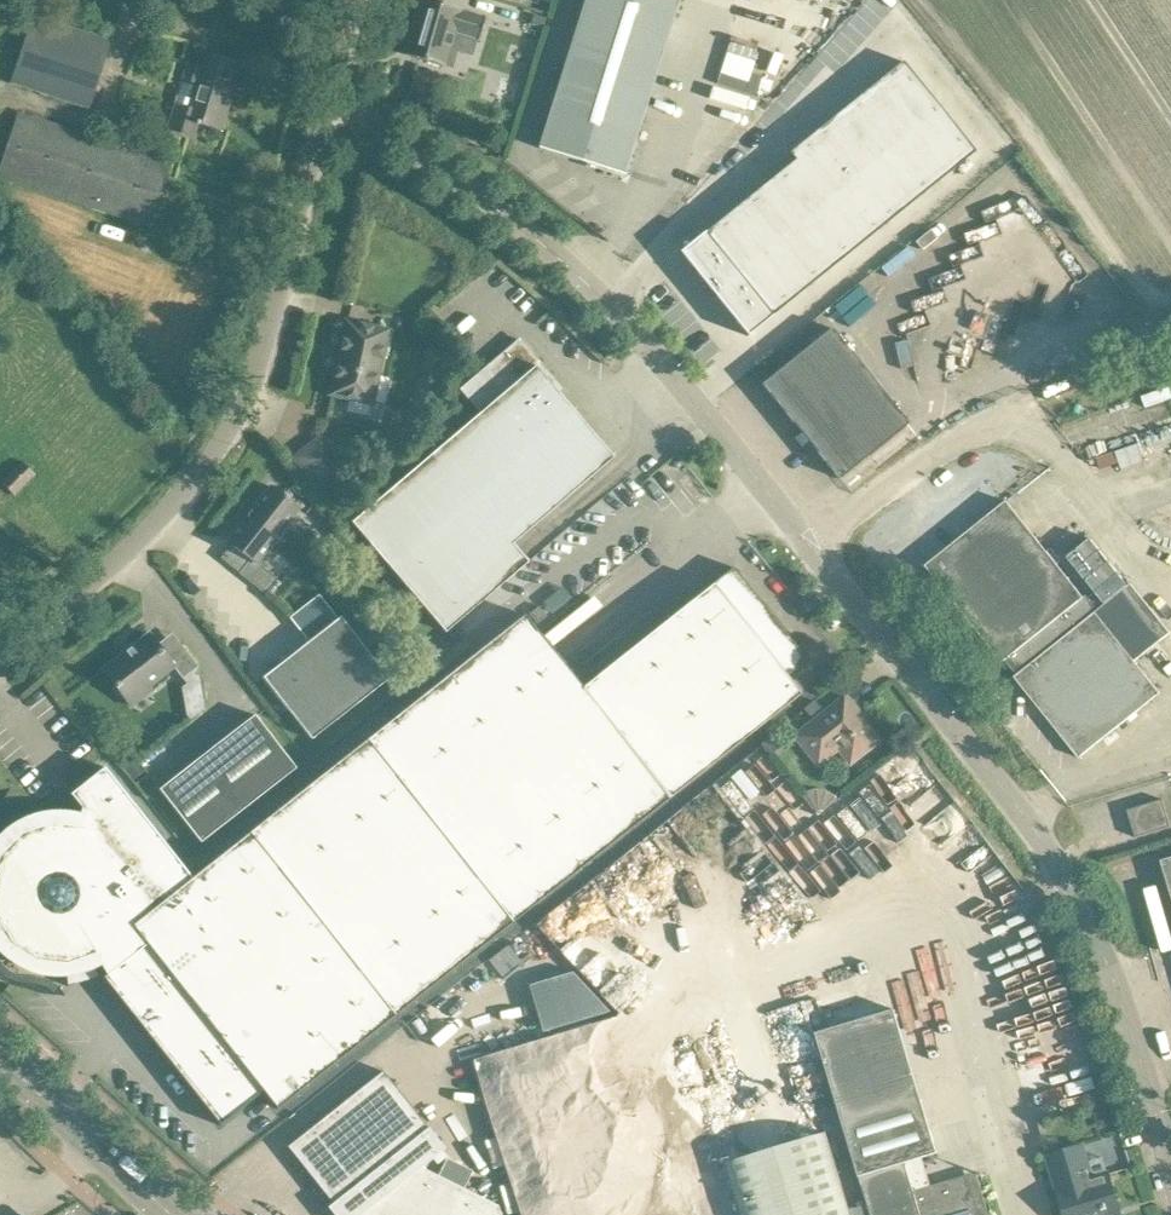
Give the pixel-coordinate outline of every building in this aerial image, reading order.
[(443,3),(433,0),(419,0),(403,54),(444,66),(454,31),(480,39),(486,18),(461,10),(461,8),(443,3)] [(678,0),(586,0),(539,148),(623,174),(678,0)] [(32,14),(9,83),(88,110),(111,41),(32,14)] [(533,14),(531,22),(543,26),(545,17),(533,14)] [(168,128),(170,129),(193,136),(197,124),(199,125),(200,122),(220,129),(240,65),(202,53),(198,67),(187,64),(168,128)] [(795,161),(680,253),(747,336),(974,152),(902,63),(789,154),(795,161)] [(525,83),(519,81),(497,74),(490,97),(513,104),(518,106),(525,83)] [(127,218),(150,225),(170,163),(17,113),(0,166),(0,176),(127,218)] [(371,403),(387,330),(347,321),(331,394),(371,403)] [(839,479),(908,423),(831,328),(762,383),(839,479)] [(520,339),(462,389),(481,412),(351,522),(445,632),(528,562),(512,543),(613,457),(558,392),(562,389),(520,339)] [(1085,372),(1037,388),(1044,409),(1092,393),(1085,372)] [(296,457),(322,490),(347,470),(321,438),(296,457)] [(35,474),(22,461),(1,482),(14,495),(35,474)] [(239,573),(266,594),(278,578),(257,562),(270,545),(272,547),(287,528),(285,526),(299,508),(271,486),(228,541),(250,559),(239,573)] [(1007,501),(944,551),(926,566),(1003,662),(1006,660),(1017,675),(1014,677),(1016,679),(1096,612),(1085,599),(1057,563),(1060,560),(1051,548),(1047,551),(1007,501)] [(1090,534),(1066,554),(1095,590),(1085,599),(1096,612),(1129,585),(1131,584),(1090,534)] [(192,877),(104,766),(70,794),(85,812),(81,824),(74,822),(68,821),(62,820),(56,820),(49,820),(43,821),(37,823),(31,825),(25,827),(20,831),(14,834),(9,838),(5,842),(1,847),(0,848),(0,939),(1,941),(6,945),(10,950),(15,954),(21,957),(26,960),(32,962),(38,964),(44,966),(51,967),(57,967),(64,967),(70,966),(77,965),(83,963),(89,960),(95,957),(106,974),(102,977),(220,1125),(263,1090),(277,1108),(800,694),(786,676),(806,660),(733,567),(581,688),(523,615),(192,877)] [(1096,612),(1016,679),(1079,758),(1160,693),(1135,661),(1170,633),(1131,584),(1129,585),(1096,612)] [(262,677),(288,710),(288,709),(311,739),(389,679),(341,617),(341,616),(340,615),(262,677)] [(149,685),(173,666),(149,634),(103,669),(131,706),(152,689),(149,685)] [(846,695),(827,710),(794,736),(817,765),(840,747),(852,762),(879,740),(864,723),(865,723),(865,721),(865,720),(864,718),(863,717),(862,716),(860,715),(858,715),(856,715),(853,712),(855,710),(855,709),(856,708),(855,707),(855,706),(846,695)] [(820,707),(815,701),(804,709),(809,716),(820,707)] [(159,789),(200,842),(296,768),(254,714),(159,789)] [(134,759),(125,765),(134,777),(142,770),(134,759)] [(800,795),(815,814),(820,813),(837,799),(834,795),(829,792),(825,790),(820,789),(814,789),(809,790),(804,792),(800,795)] [(1136,837),(1170,827),(1163,799),(1127,810),(1136,837)] [(1162,861),(1170,892),(1170,858),(1162,861)] [(507,943),(488,959),(505,979),(524,963),(507,943)] [(584,966),(529,981),(543,1030),(598,1015),(584,966)] [(870,1214),(871,1214),(984,1214),(973,1177),(950,1184),(915,1195),(905,1163),(938,1153),(895,1009),(816,1033),(870,1214)] [(306,1131),(287,1146),(332,1203),(328,1207),(334,1214),(501,1214),(498,1205),(421,1167),(445,1148),(428,1127),(428,1128),(383,1071),(306,1131)] [(1084,1091),(1089,1111),(1107,1106),(1101,1086),(1084,1091)] [(1061,1201),(1065,1214),(1107,1214),(1107,1213),(1119,1209),(1109,1173),(1092,1178),(1083,1145),(1048,1156),(1061,1201)]
